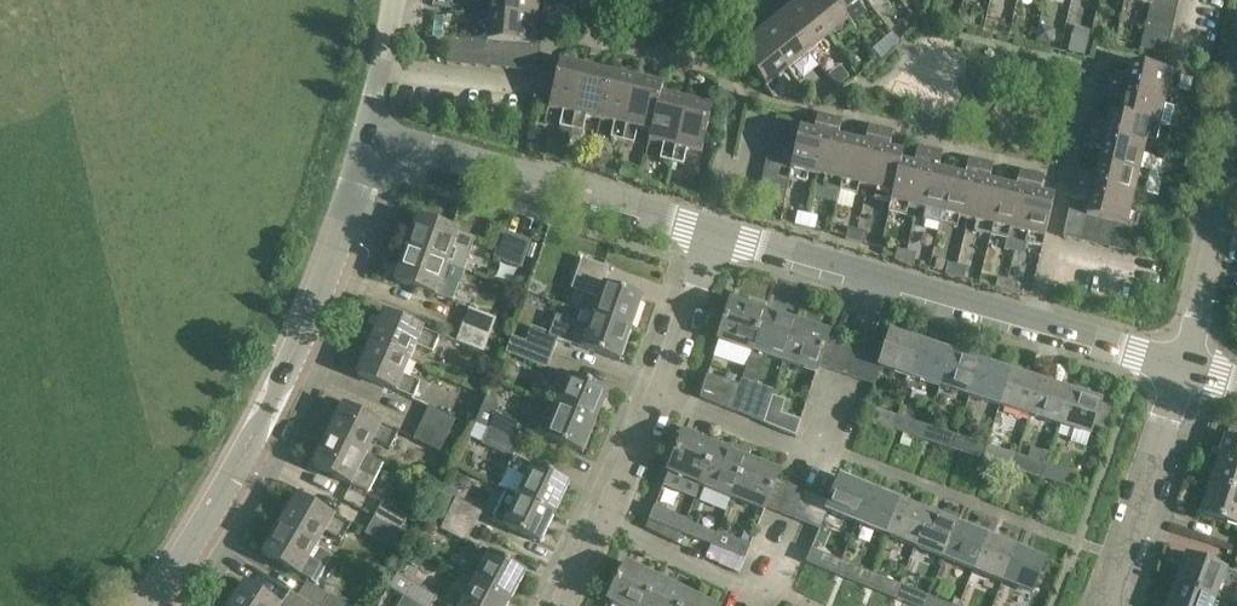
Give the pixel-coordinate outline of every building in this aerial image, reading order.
[(538,0),(491,0),(489,15),(543,20),(543,10),(538,10),(538,0)] [(828,38),(797,0),(790,0),(787,2),(791,7),(777,18),(807,55),(828,38)] [(842,14),(831,0),(797,0),(828,38),(848,22),(842,14)] [(859,0),(831,0),(842,14),(859,0)] [(1179,0),(1151,0),(1150,4),(1177,9),(1179,0)] [(1173,24),(1177,9),(1150,4),(1149,7),(1147,18),(1173,24)] [(434,41),(448,43),(448,37),(449,35),(443,34),(445,14),(434,13),(432,41),(434,41)] [(916,23),(910,14),(901,22),(907,30),(916,23)] [(542,29),(543,20),(489,15),(487,40),(495,41),(510,42),(524,44),(535,45),(536,29),(542,29)] [(787,71),(807,55),(777,18),(765,28),(761,23),(753,30),(787,71)] [(1170,40),(1173,24),(1147,18),(1143,34),(1170,40)] [(1051,48),(1055,29),(1038,25),(1034,45),(1051,48)] [(1074,28),(1068,53),(1083,57),(1087,40),(1089,32),(1074,28)] [(766,88),(787,71),(753,30),(747,35),(750,40),(737,51),(766,88)] [(1166,55),(1170,40),(1143,34),(1140,49),(1166,55)] [(462,65),(464,39),(448,37),(446,64),(462,65)] [(477,67),(479,40),(464,39),(462,65),(477,67)] [(487,40),(487,41),(479,40),(477,67),(493,68),(495,41),(487,40)] [(507,69),(510,42),(495,41),(493,68),(507,69)] [(522,71),(524,44),(510,42),(507,69),(522,71)] [(540,45),(535,45),(524,44),(522,71),(538,72),(540,45)] [(550,107),(549,109),(564,112),(557,141),(569,144),(572,130),(585,73),(586,68),(585,68),(584,73),(578,71),(579,67),(559,62),(550,106),(550,107)] [(1177,94),(1181,76),(1131,64),(1127,81),(1122,80),(1121,77),(1110,74),(1108,83),(1107,83),(1106,86),(1165,100),(1167,92),(1177,94)] [(601,121),(612,74),(592,70),(591,74),(585,73),(572,130),(583,133),(587,117),(601,121)] [(623,142),(636,85),(637,80),(636,80),(635,84),(629,83),(630,78),(612,74),(601,121),(615,124),(611,139),(623,142)] [(652,132),(661,95),(663,86),(643,81),(642,86),(636,85),(623,142),(634,144),(637,129),(651,132),(652,132)] [(1106,86),(1105,90),(1106,90),(1104,99),(1115,101),(1118,100),(1118,99),(1123,100),(1119,116),(1118,116),(1159,126),(1169,128),(1173,110),(1163,108),(1165,100),(1106,86)] [(672,163),(686,101),(685,101),(684,105),(678,104),(679,99),(661,95),(652,132),(651,132),(649,141),(664,145),(660,161),(672,163)] [(1216,101),(1214,101),(1205,99),(1202,109),(1214,111),(1216,101)] [(702,153),(702,151),(712,107),(692,102),(691,107),(685,106),(686,101),(672,163),(683,166),(687,150),(702,153)] [(1212,120),(1214,111),(1202,109),(1200,118),(1212,120)] [(1118,116),(1110,114),(1106,130),(1101,129),(1099,126),(1088,124),(1087,132),(1086,132),(1085,135),(1144,149),(1146,141),(1156,143),(1159,126),(1118,116)] [(830,117),(826,116),(826,117),(818,115),(815,126),(817,129),(816,134),(801,130),(798,142),(795,156),(791,171),(789,180),(806,184),(808,174),(816,176),(830,117)] [(830,117),(816,176),(817,176),(817,177),(824,178),(822,188),(840,192),(851,141),(836,138),(837,133),(840,131),(842,120),(834,118),(830,117)] [(802,124),(777,118),(776,118),(772,136),(798,142),(801,130),(802,124)] [(881,129),(877,128),(869,127),(866,138),(868,140),(867,145),(851,141),(840,192),(857,196),(859,186),(867,188),(881,129)] [(885,130),(881,129),(867,188),(876,190),(873,200),(890,203),(901,163),(903,153),(886,150),(887,145),(888,145),(891,143),(893,132),(885,130)] [(1142,157),(1144,149),(1085,135),(1084,139),(1085,140),(1083,148),(1094,150),(1097,149),(1101,150),(1098,165),(1159,178),(1162,162),(1142,157)] [(795,156),(798,142),(772,136),(769,151),(795,156)] [(930,150),(926,149),(926,150),(918,148),(915,159),(917,161),(916,166),(901,163),(890,203),(888,213),(906,217),(908,207),(917,209),(930,150)] [(1197,161),(1200,152),(1188,149),(1186,158),(1197,161)] [(934,151),(930,150),(917,209),(925,211),(923,221),(940,224),(951,174),(936,171),(937,166),(940,164),(942,153),(934,151)] [(791,171),(795,156),(769,151),(765,166),(791,171)] [(1195,170),(1197,161),(1186,158),(1184,168),(1195,170)] [(981,161),(977,161),(969,159),(966,170),(968,173),(967,178),(951,174),(940,224),(956,228),(959,218),(968,220),(981,161)] [(985,163),(985,162),(981,161),(968,220),(976,222),(974,232),(990,236),(1002,186),(986,182),(988,178),(991,176),(993,165),(985,163)] [(1162,179),(1159,178),(1098,165),(1094,181),(1090,180),(1088,177),(1077,175),(1075,183),(1074,183),(1074,186),(1133,200),(1134,192),(1144,194),(1157,197),(1161,181),(1162,181),(1162,179)] [(789,180),(791,171),(765,166),(762,180),(788,185),(789,180)] [(1032,173),(1028,172),(1028,173),(1020,171),(1017,182),(1019,185),(1018,189),(1002,186),(990,236),(1006,240),(1004,250),(1014,252),(1032,173)] [(1036,175),(1036,174),(1032,173),(1014,252),(1024,254),(1026,244),(1043,248),(1054,198),(1037,194),(1038,189),(1039,189),(1042,188),(1044,176),(1036,175)] [(785,202),(788,185),(762,180),(758,196),(785,202)] [(1131,208),(1133,200),(1074,186),(1073,190),(1073,191),(1071,199),(1082,201),(1085,200),(1085,199),(1090,201),(1087,213),(1086,216),(1087,216),(1102,219),(1116,223),(1131,226),(1146,229),(1150,213),(1131,208)] [(1187,212),(1189,203),(1178,200),(1175,210),(1187,212)] [(1086,216),(1087,213),(1069,209),(1063,238),(1081,242),(1087,216),(1086,216)] [(1185,222),(1187,212),(1175,210),(1173,219),(1185,222)] [(805,227),(807,216),(798,214),(795,225),(805,227)] [(805,227),(814,230),(817,218),(807,216),(805,227)] [(1095,245),(1102,219),(1087,216),(1081,242),(1095,245)] [(458,232),(455,231),(418,218),(407,250),(447,264),(452,249),(469,255),(474,239),(458,233),(458,232)] [(1111,249),(1116,223),(1102,219),(1095,245),(1111,249)] [(1125,252),(1131,226),(1116,223),(1111,249),(1125,252)] [(1140,256),(1146,229),(1131,226),(1125,252),(1140,256)] [(855,242),(857,231),(848,229),(845,240),(855,242)] [(494,259),(521,269),(531,241),(504,231),(494,259)] [(855,242),(865,244),(867,233),(857,231),(855,242)] [(441,280),(447,264),(407,250),(395,282),(452,302),(458,286),(441,280)] [(905,263),(907,252),(897,250),(895,261),(905,263)] [(905,263),(914,265),(917,254),(907,252),(905,263)] [(582,259),(576,274),(593,281),(588,296),(599,299),(593,316),(631,330),(642,298),(604,284),(609,269),(582,259)] [(955,277),(958,266),(947,264),(948,263),(937,261),(935,270),(945,273),(945,275),(955,277)] [(964,279),(967,268),(958,266),(955,277),(964,279)] [(1005,292),(1008,281),(998,279),(995,290),(1005,292)] [(1017,283),(1008,281),(1005,292),(1014,294),(1017,283)] [(752,352),(765,312),(764,312),(766,305),(749,300),(747,306),(731,301),(718,341),(719,342),(752,352)] [(490,335),(496,319),(469,309),(463,325),(490,335)] [(553,353),(557,342),(620,362),(631,330),(593,316),(581,311),(576,323),(556,316),(549,334),(531,327),(525,343),(553,353)] [(783,363),(796,322),(795,322),(795,323),(780,319),(780,317),(765,312),(752,352),(783,363)] [(370,344),(410,361),(416,345),(433,352),(439,336),(383,314),(370,344)] [(828,339),(829,333),(828,332),(827,334),(812,329),(812,327),(796,322),(783,363),(816,373),(818,367),(828,339)] [(483,353),(490,335),(463,325),(455,343),(483,353)] [(883,357),(880,368),(909,378),(920,343),(890,334),(883,357)] [(512,338),(506,354),(547,369),(553,353),(525,343),(512,338)] [(833,372),(842,343),(828,339),(818,367),(833,372)] [(846,376),(855,348),(842,343),(833,372),(846,376)] [(940,388),(951,353),(920,343),(909,378),(940,388)] [(403,376),(410,361),(370,344),(357,376),(413,399),(420,383),(403,376)] [(859,380),(869,352),(855,348),(846,376),(859,380)] [(869,352),(859,380),(874,385),(880,368),(883,357),(869,352)] [(970,397),(980,363),(951,353),(940,388),(970,397)] [(999,407),(1010,372),(980,363),(970,397),(999,407)] [(595,424),(609,392),(558,372),(545,404),(556,408),(595,424)] [(1029,417),(1040,382),(1010,372),(999,407),(1029,417)] [(740,389),(740,387),(707,376),(700,398),(733,412),(736,401),(740,389)] [(772,397),(773,392),(742,382),(741,387),(740,387),(740,389),(736,401),(733,412),(764,425),(772,397)] [(1060,427),(1071,392),(1040,382),(1029,417),(1060,427)] [(1086,447),(1090,436),(1101,402),(1071,392),(1060,427),(1074,431),(1071,442),(1086,447)] [(781,415),(785,401),(773,397),(768,411),(764,424),(794,437),(801,421),(781,415)] [(582,454),(595,424),(556,408),(545,404),(539,418),(532,416),(525,431),(534,434),(533,435),(582,454)] [(328,436),(366,455),(374,441),(389,449),(397,434),(343,406),(328,436)] [(448,436),(455,420),(429,407),(421,423),(448,436)] [(892,431),(897,417),(866,407),(862,421),(892,431)] [(487,430),(515,442),(522,426),(494,413),(487,430)] [(927,427),(907,421),(897,417),(892,431),(922,441),(927,427)] [(440,453),(448,436),(421,423),(413,441),(440,453)] [(1210,485),(1236,494),(1236,430),(1230,427),(1221,455),(1220,457),(1211,485),(1210,484),(1210,485)] [(508,457),(515,442),(487,430),(480,445),(508,457)] [(937,430),(933,444),(952,450),(957,437),(937,430)] [(699,486),(713,448),(700,443),(700,441),(684,434),(668,474),(699,486)] [(366,456),(366,455),(328,436),(313,467),(366,495),(375,479),(383,463),(366,456)] [(967,440),(963,454),(982,460),(987,446),(967,440)] [(730,499),(748,452),(733,446),(730,453),(715,447),(714,448),(713,448),(699,486),(730,499)] [(997,450),(993,463),(1012,469),(1016,456),(997,450)] [(748,452),(730,499),(764,512),(765,508),(777,481),(778,477),(780,473),(778,472),(777,474),(762,468),(763,466),(748,460),(751,453),(748,452)] [(554,515),(569,483),(514,458),(508,471),(507,471),(499,487),(507,491),(518,497),(554,515)] [(1027,460),(1023,473),(1042,479),(1046,466),(1027,460)] [(1057,470),(1053,483),(1073,489),(1077,476),(1057,470)] [(866,501),(870,490),(840,478),(830,502),(819,530),(821,530),(828,512),(857,524),(866,501)] [(780,514),(791,486),(777,481),(765,508),(780,514)] [(1210,485),(1210,486),(1211,486),(1202,514),(1201,514),(1200,515),(1236,526),(1236,494),(1210,485)] [(792,519),(804,492),(791,486),(780,514),(792,519)] [(447,487),(436,508),(448,515),(474,528),(482,513),(456,500),(459,493),(447,487)] [(895,513),(900,502),(870,490),(866,501),(857,524),(886,536),(895,513)] [(540,544),(554,515),(518,497),(507,491),(500,507),(492,522),(540,544)] [(806,524),(818,497),(804,492),(792,519),(806,524)] [(280,526),(316,547),(325,532),(341,542),(349,527),(297,497),(280,526)] [(819,530),(830,502),(818,497),(806,524),(819,530)] [(915,547),(929,514),(900,502),(895,513),(886,536),(915,547)] [(400,532),(408,516),(382,503),(374,518),(400,532)] [(686,520),(655,508),(654,507),(649,521),(680,534),(686,520)] [(960,519),(945,513),(942,519),(929,514),(915,547),(944,559),(957,525),(960,519)] [(466,544),(474,528),(448,515),(440,531),(466,544)] [(374,518),(365,535),(391,548),(400,532),(374,518)] [(712,546),(716,534),(686,522),(687,520),(686,520),(680,534),(712,546)] [(973,525),(971,531),(957,525),(944,559),(974,571),(987,537),(986,537),(989,531),(987,530),(987,531),(973,525)] [(316,547),(280,526),(263,555),(315,585),(324,570),(325,570),(333,557),(316,547)] [(712,546),(707,559),(739,572),(745,559),(750,546),(742,542),(728,537),(717,532),(717,534),(716,534),(712,546)] [(1003,583),(1016,549),(987,537),(974,571),(1003,583)] [(509,603),(526,573),(479,548),(473,560),(471,559),(461,577),(475,584),(509,603)] [(1016,549),(1003,583),(1032,595),(1046,561),(1016,549)] [(836,575),(842,562),(811,550),(806,563),(836,575)] [(418,570),(424,559),(412,552),(406,563),(418,570)] [(1175,586),(1227,605),(1234,605),(1236,599),(1236,591),(1234,590),(1236,583),(1236,576),(1225,571),(1186,556),(1185,557),(1186,558),(1176,585),(1175,585),(1175,586)] [(658,579),(657,579),(656,580),(642,573),(642,572),(626,564),(608,602),(616,605),(645,605),(658,579)] [(852,566),(846,580),(865,587),(871,574),(852,566)] [(399,576),(397,575),(388,590),(403,598),(416,605),(433,605),(437,598),(399,576)] [(881,578),(876,591),(895,599),(900,585),(881,578)] [(688,594),(687,593),(686,595),(672,588),(673,586),(658,579),(645,605),(683,605),(688,594)] [(245,584),(230,605),(277,605),(245,584)] [(509,603),(475,584),(467,599),(455,593),(448,605),(508,605),(509,603)] [(929,597),(900,585),(895,599),(912,605),(926,605),(929,597)] [(1175,586),(1176,587),(1168,605),(1227,605),(1175,586)] [(702,603),(703,601),(688,594),(683,605),(709,605),(702,603)] [(329,596),(323,605),(346,605),(329,596)]
